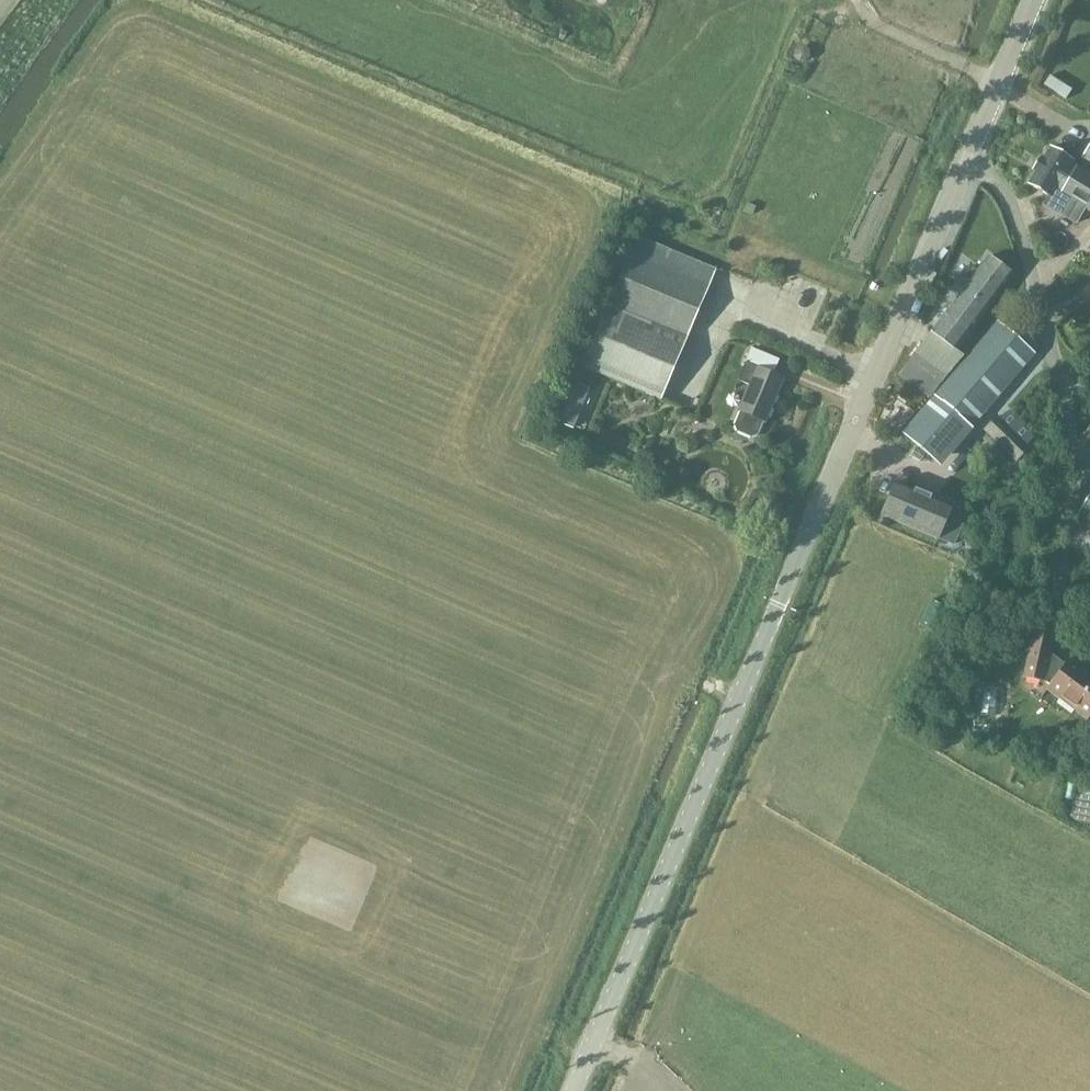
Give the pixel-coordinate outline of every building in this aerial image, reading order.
[(1088,145),(1080,158),(1089,164),(1089,141),(1088,145)] [(1049,148),(1042,160),(1039,158),(1032,171),(1034,172),(1027,184),(1048,196),(1043,205),(1059,215),(1069,197),(1089,210),(1089,176),(1075,167),(1074,168),(1069,165),(1072,161),(1049,148)] [(659,401),(715,269),(636,237),(580,367),(659,401)] [(976,271),(971,267),(963,277),(969,281),(898,375),(929,397),(945,377),(962,357),(955,351),(1012,276),(987,257),(976,271)] [(902,433),(938,465),(1033,353),(997,322),(902,433)] [(782,379),(772,375),(778,360),(749,348),(736,381),(746,385),(736,410),(738,411),(732,426),(735,433),(750,439),(757,436),(763,422),(764,422),(782,379)] [(709,368),(718,373),(727,355),(717,350),(709,368)] [(997,417),(990,424),(983,431),(1015,461),(1028,447),(997,417)] [(880,515),(937,540),(950,507),(894,483),(880,515)] [(1079,512),(1089,519),(1089,493),(1079,512)] [(1089,716),(1089,674),(1069,658),(1064,664),(1053,656),(1047,655),(1053,629),(1035,625),(1023,678),(1046,683),(1049,685),(1046,689),(1059,699),(1057,703),(1071,714),(1074,710),(1087,720),(1089,716)] [(1079,797),(1078,811),(1089,812),(1089,797),(1079,797)]
